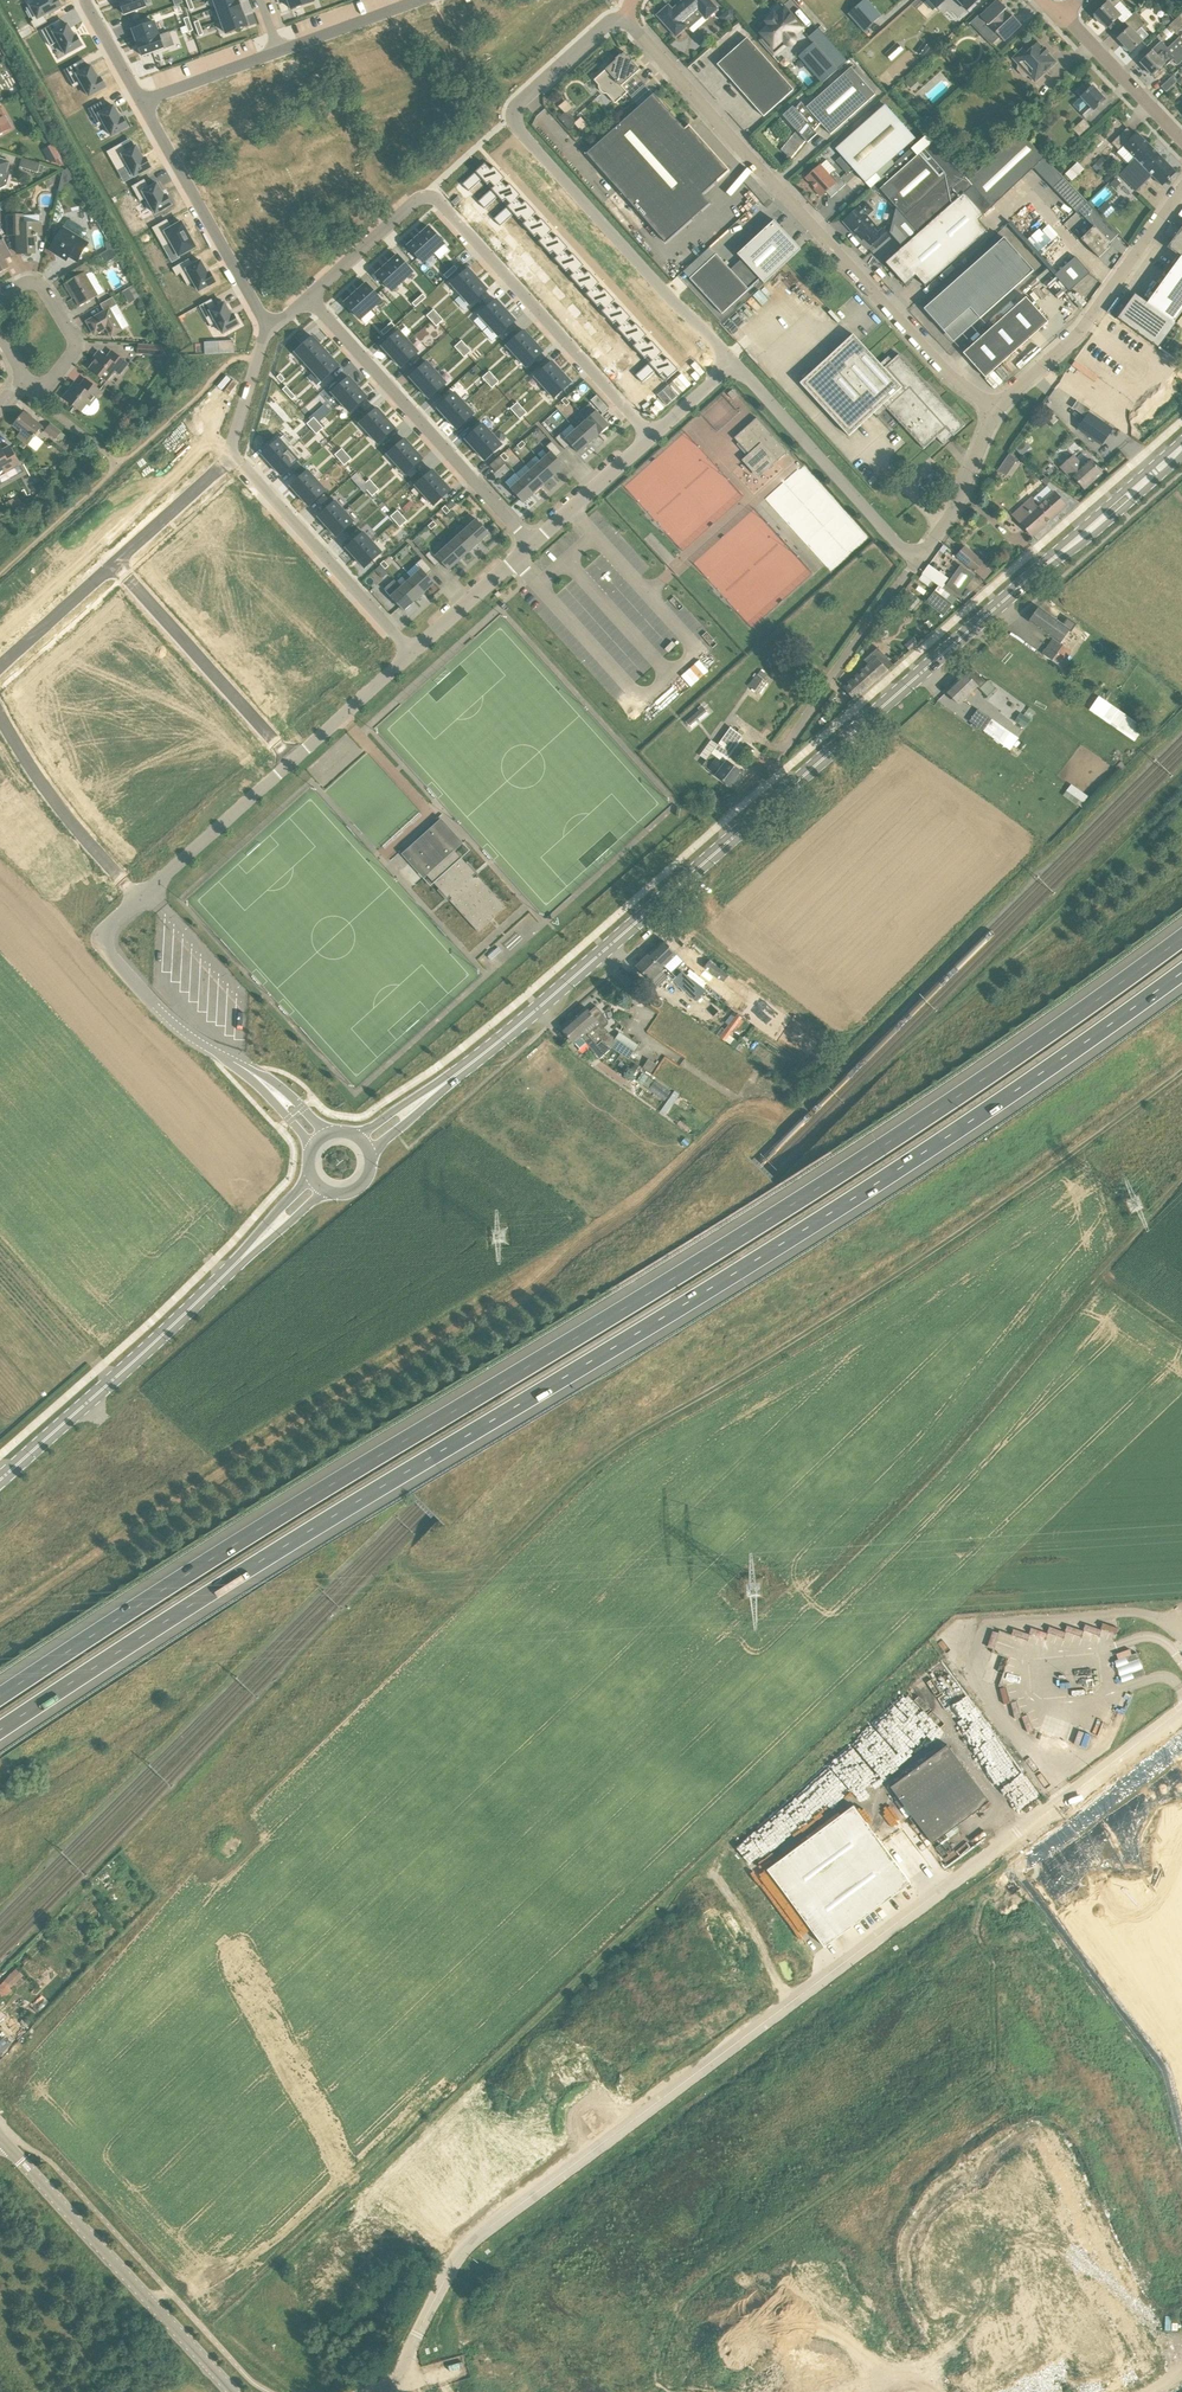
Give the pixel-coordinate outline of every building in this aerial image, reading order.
[(61,5),(59,0),(38,0),(30,4),(35,12),(29,16),(35,27),(47,21),(44,15),(61,5)] [(125,15),(147,7),(144,0),(125,0),(120,2),(125,15)] [(222,20),(243,13),(239,0),(218,8),(222,20)] [(292,10),(314,2),(313,0),(289,0),(292,10)] [(710,0),(684,0),(673,10),(669,5),(657,15),(676,37),(688,26),(690,29),(703,17),(707,20),(718,9),(710,0)] [(847,14),(863,32),(881,17),(866,0),(863,0),(847,14)] [(924,2),(932,11),(936,8),(937,9),(946,0),(927,0),(924,2)] [(977,0),(957,0),(966,10),(977,0)] [(1005,41),(1013,33),(1022,25),(1013,16),(1011,18),(1005,11),(1006,9),(998,0),(981,16),(980,14),(971,23),(991,45),(1000,36),(1005,41)] [(1124,22),(1132,15),(1121,2),(1123,0),(1105,0),(1107,3),(1095,15),(1105,26),(1111,20),(1113,22),(1118,18),(1123,23),(1124,22)] [(187,3),(189,10),(195,8),(192,1),(187,3)] [(795,40),(795,37),(793,36),(802,28),(785,8),(776,16),(774,14),(766,21),(770,26),(761,33),(764,37),(759,41),(766,49),(767,48),(771,45),(774,48),(783,40),(786,44),(787,45),(790,46),(792,45),(795,43),(795,40)] [(726,25),(736,16),(730,9),(720,18),(726,25)] [(1137,33),(1146,24),(1135,12),(1125,22),(1130,28),(1118,39),(1130,52),(1143,40),(1137,33)] [(227,33),(248,26),(243,13),(222,20),(227,33)] [(1169,26),(1177,34),(1181,29),(1181,14),(1169,26)] [(192,24),(189,16),(183,18),(186,26),(192,24)] [(1163,25),(1171,24),(1170,17),(1162,18),(1163,25)] [(138,43),(160,35),(155,22),(133,30),(138,43)] [(65,55),(82,46),(76,37),(74,38),(67,25),(59,29),(56,23),(43,30),(49,42),(56,38),(65,55)] [(194,31),(192,24),(186,26),(189,33),(194,31)] [(808,37),(813,43),(804,51),(799,56),(800,57),(807,65),(823,83),(838,70),(848,61),(826,37),(819,28),(808,37)] [(138,43),(143,56),(174,45),(170,32),(160,35),(138,43)] [(1149,55),(1140,63),(1153,76),(1165,64),(1166,66),(1173,59),(1179,65),(1181,62),(1181,39),(1180,37),(1168,49),(1161,41),(1151,51),(1152,51),(1149,55)] [(794,90),(755,47),(748,38),(718,64),(764,117),(794,90)] [(1035,83),(1048,70),(1056,62),(1048,53),(1049,53),(1045,48),(1044,49),(1038,43),(1028,53),(1023,48),(1012,59),(1018,65),(1017,70),(1024,77),(1029,76),(1035,83)] [(892,61),(900,54),(894,47),(886,54),(892,61)] [(927,52),(921,47),(917,52),(923,56),(927,52)] [(616,59),(617,60),(595,80),(599,85),(599,86),(599,88),(600,89),(601,90),(603,92),(604,93),(606,94),(607,94),(616,104),(620,100),(623,102),(623,103),(625,103),(626,102),(627,101),(627,100),(626,98),(624,96),(628,93),(632,98),(645,85),(635,74),(640,70),(632,61),(633,60),(629,56),(628,57),(625,53),(622,56),(621,55),(616,59)] [(106,87),(106,86),(100,76),(98,77),(91,64),(83,68),(80,63),(67,69),(74,81),(80,78),(89,95),(106,87)] [(792,159),(806,141),(808,143),(817,134),(814,130),(821,123),(831,134),(876,95),(852,68),(807,107),(802,102),(795,109),(793,107),(783,116),(797,131),(781,150),(792,159)] [(909,87),(917,80),(912,75),(905,82),(909,87)] [(1166,92),(1177,82),(1172,77),(1161,87),(1166,92)] [(1086,118),(1097,107),(1106,99),(1093,86),(1087,91),(1082,86),(1076,92),(1081,98),(1073,105),(1086,118)] [(587,154),(666,242),(710,203),(702,194),(729,170),(690,126),(685,130),(654,94),(587,154)] [(106,109),(101,101),(89,108),(98,125),(104,122),(111,136),(128,127),(123,117),(121,118),(114,105),(106,109)] [(895,163),(892,160),(916,139),(886,105),(836,149),(871,188),(884,176),(913,150),(912,149),(895,163)] [(12,128),(0,106),(0,135),(12,128)] [(565,112),(559,118),(570,130),(576,125),(575,124),(576,123),(576,122),(576,120),(575,119),(574,117),(573,116),(570,114),(568,113),(567,113),(566,112),(566,113),(565,112)] [(1080,136),(1085,131),(1090,127),(1084,120),(1074,129),(1080,136)] [(1136,159),(1150,146),(1137,133),(1135,135),(1127,128),(1112,143),(1120,151),(1118,152),(1130,164),(1135,158),(1136,159)] [(995,149),(999,137),(987,133),(983,145),(995,149)] [(123,145),(120,138),(108,144),(119,164),(126,160),(132,171),(146,164),(141,152),(136,155),(129,142),(123,145)] [(993,208),(968,180),(934,141),(889,181),(881,189),(896,207),(919,233),(902,248),(886,263),(905,285),(916,276),(925,286),(988,231),(979,220),(984,215),(993,208)] [(44,150),(51,163),(56,160),(59,166),(65,163),(62,157),(55,144),(44,150)] [(1120,174),(1137,192),(1153,176),(1162,185),(1176,172),(1150,146),(1136,159),(1135,158),(1130,164),(1130,165),(1120,174)] [(1,158),(0,158),(0,189),(7,185),(11,173),(8,172),(11,162),(1,158)] [(20,167),(38,173),(39,172),(42,173),(44,166),(40,165),(41,163),(23,158),(20,167)] [(1107,165),(1101,159),(1093,167),(1098,173),(1107,165)] [(846,184),(835,171),(836,170),(827,160),(822,166),(821,165),(806,178),(815,188),(815,189),(821,196),(826,192),(831,198),(846,184)] [(1085,169),(1078,162),(1066,174),(1073,181),(1085,169)] [(502,182),(506,179),(505,178),(500,172),(500,173),(498,171),(495,167),(491,170),(486,164),(463,184),(469,192),(483,180),(492,190),(502,182)] [(889,181),(884,176),(871,188),(873,191),(878,191),(881,189),(889,181)] [(1114,188),(1120,182),(1116,178),(1110,184),(1114,188)] [(150,188),(146,180),(133,186),(141,201),(147,198),(156,214),(172,205),(167,195),(165,196),(158,183),(150,188)] [(492,190),(479,202),(485,209),(499,197),(508,207),(508,208),(517,199),(518,199),(521,196),(516,190),(515,190),(514,188),(511,184),(507,187),(502,182),(492,190)] [(508,208),(508,207),(494,219),(495,220),(501,226),(514,214),(524,225),(533,216),(533,217),(537,213),(531,207),(530,205),(526,201),(523,205),(518,199),(517,199),(508,208)] [(877,227),(876,227),(877,226),(868,216),(874,210),(866,201),(844,221),(851,230),(853,229),(862,240),(868,234),(872,239),(870,241),(876,248),(889,236),(883,229),(878,234),(874,229),(877,227)] [(1107,218),(1115,210),(1107,201),(1098,210),(1107,218)] [(1109,241),(1118,233),(1088,202),(1079,211),(1094,227),(1081,239),(1099,258),(1110,248),(1106,244),(1109,241)] [(919,233),(896,207),(895,211),(892,224),(890,233),(902,248),(919,233)] [(35,253),(35,243),(38,243),(38,236),(44,236),(43,222),(24,223),(24,214),(7,215),(7,236),(18,236),(18,254),(26,253),(26,255),(28,257),(31,257),(33,255),(33,253),(35,253)] [(533,216),(524,225),(540,242),(549,234),(553,231),(553,230),(547,225),(545,223),(542,219),(538,222),(533,217),(533,216)] [(64,253),(78,261),(89,242),(84,239),(87,233),(87,229),(71,220),(67,220),(50,250),(61,257),(64,253)] [(172,227),(168,220),(154,227),(163,244),(172,239),(179,251),(192,244),(180,222),(172,227)] [(737,254),(744,261),(733,271),(731,269),(717,254),(690,278),(723,314),(760,279),(764,284),(801,250),(775,221),(737,254)] [(419,237),(434,253),(445,244),(429,227),(419,237)] [(1181,256),(1148,303),(1136,295),(1117,320),(1158,349),(1176,324),(1181,316),(1181,229),(1181,231),(1178,229),(1173,237),(1175,239),(1169,247),(1181,256)] [(556,259),(555,257),(567,246),(563,242),(561,240),(558,236),(554,239),(549,234),(540,242),(555,260),(556,259)] [(424,263),(434,253),(419,237),(408,246),(424,263)] [(1034,271),(1026,262),(1004,238),(924,309),(954,342),(1034,271)] [(5,242),(3,239),(0,241),(0,273),(10,268),(6,260),(13,256),(5,242)] [(567,246),(555,257),(556,259),(572,275),(583,264),(567,246)] [(113,248),(108,251),(100,255),(106,264),(118,257),(113,248)] [(388,265),(403,282),(413,272),(398,255),(388,265)] [(1090,273),(1076,257),(1055,275),(1069,291),(1090,273)] [(194,264),(191,258),(174,267),(178,274),(182,272),(189,284),(195,281),(201,290),(217,281),(212,272),(210,273),(203,259),(194,264)] [(81,306),(99,295),(87,274),(92,272),(87,263),(67,274),(71,280),(65,284),(71,294),(73,293),(81,306)] [(392,291),(403,282),(388,265),(377,274),(392,291)] [(450,270),(453,274),(458,269),(455,266),(450,270)] [(461,295),(478,279),(469,269),(452,284),(461,295)] [(571,277),(587,294),(596,286),(600,283),(594,277),(592,275),(593,275),(589,271),(586,274),(581,269),(580,269),(571,277)] [(453,274),(450,270),(444,275),(447,279),(453,274)] [(478,279),(461,295),(471,305),(488,290),(478,279)] [(356,293),(372,310),(382,301),(367,284),(356,293)] [(596,286),(587,294),(602,312),(612,303),(612,304),(616,300),(615,300),(610,294),(608,292),(605,288),(601,292),(596,286)] [(136,299),(130,288),(123,292),(130,304),(136,300),(136,299)] [(372,310),(356,293),(346,302),(361,319),(372,310)] [(418,299),(421,302),(427,298),(424,294),(418,299)] [(1048,322),(1040,313),(1026,297),(964,353),(986,378),(1048,322)] [(107,328),(112,336),(123,330),(111,309),(118,305),(113,298),(101,305),(105,311),(87,322),(95,335),(107,328)] [(217,307),(213,299),(200,306),(211,326),(217,322),(223,333),(240,324),(235,314),(232,316),(225,303),(217,307)] [(416,307),(421,302),(418,299),(413,303),(416,307)] [(489,326),(506,310),(497,300),(480,315),(489,326)] [(604,313),(618,329),(627,321),(628,321),(632,318),(631,317),(626,312),(624,310),(621,306),(617,309),(612,304),(612,303),(602,312),(604,313)] [(431,313),(435,318),(439,315),(434,309),(431,313)] [(506,310),(489,326),(499,336),(516,321),(506,310)] [(435,318),(431,313),(427,316),(432,321),(435,318)] [(439,315),(435,318),(440,323),(444,320),(439,315)] [(437,326),(440,323),(435,318),(432,321),(437,326)] [(633,326),(628,321),(627,321),(618,329),(634,347),(643,338),(644,339),(647,335),(642,329),(641,329),(640,327),(636,323),(633,326)] [(387,327),(390,331),(395,326),(392,322),(387,327)] [(390,331),(387,327),(381,332),(385,335),(390,331)] [(383,346),(392,357),(409,342),(400,331),(383,346)] [(517,356),(534,341),(525,331),(508,346),(517,356)] [(965,426),(899,354),(888,364),(885,360),(889,356),(880,364),(853,334),(801,383),(849,436),(874,413),(878,417),(887,409),(924,449),(936,437),(943,445),(953,436),(954,436),(965,426)] [(305,362),(322,347),(313,337),(296,352),(305,362)] [(643,338),(634,347),(649,363),(650,364),(659,355),(659,356),(663,353),(663,352),(657,346),(655,345),(656,344),(652,340),(648,344),(644,339),(643,338)] [(462,340),(459,344),(463,349),(467,346),(462,340)] [(209,354),(233,353),(234,353),(234,351),(234,341),(223,341),(205,342),(205,354),(209,354)] [(534,341),(517,356),(526,367),(543,351),(534,341)] [(419,352),(409,342),(392,357),(402,367),(419,352)] [(138,354),(168,356),(162,345),(139,344),(138,354)] [(460,352),(463,349),(459,344),(455,347),(460,352)] [(463,349),(468,354),(472,351),(467,346),(463,349)] [(314,372),(331,356),(322,347),(305,362),(314,372)] [(463,349),(460,352),(465,357),(468,354),(463,349)] [(129,364),(122,358),(112,351),(107,357),(99,351),(95,357),(97,359),(91,369),(109,381),(116,372),(121,375),(129,364)] [(650,364),(649,363),(636,376),(643,383),(656,371),(666,382),(679,370),(673,364),(671,362),(668,358),(664,361),(659,356),(659,355),(650,364)] [(331,356),(314,372),(323,381),(340,366),(331,356)] [(420,388),(437,373),(428,362),(411,377),(420,388)] [(545,387),(562,372),(553,362),(536,377),(545,387)] [(490,371),(486,374),(491,380),(495,376),(490,371)] [(571,383),(562,372),(545,387),(554,398),(571,383)] [(437,373),(420,388),(430,398),(447,383),(437,373)] [(491,380),(486,374),(483,378),(488,383),(491,380)] [(491,380),(496,385),(500,382),(495,376),(491,380)] [(278,377),(274,380),(279,385),(283,382),(278,377)] [(342,403),(359,387),(350,377),(333,393),(342,403)] [(91,407),(103,392),(86,379),(78,389),(73,385),(64,397),(83,412),(88,405),(91,407)] [(491,380),(488,383),(492,388),(496,385),(491,380)] [(590,387),(585,381),(577,388),(583,394),(590,387)] [(288,395),(291,392),(287,386),(283,389),(288,395)] [(359,387),(342,403),(351,412),(368,397),(359,387)] [(291,392),(288,395),(293,400),(296,397),(291,392)] [(439,408),(448,419),(465,403),(456,393),(439,408)] [(566,398),(562,401),(567,406),(570,403),(566,398)] [(519,411),(523,408),(518,402),(514,405),(519,411)] [(465,403),(448,419),(457,429),(474,414),(465,403)] [(604,403),(598,408),(603,413),(608,408),(604,403)] [(519,411),(514,405),(511,409),(516,414),(519,411)] [(370,434),(387,418),(378,408),(361,424),(370,434)] [(523,408),(519,411),(524,416),(528,413),(523,408)] [(520,419),(524,416),(519,411),(516,414),(520,419)] [(597,411),(586,420),(600,435),(610,426),(597,411)] [(1114,429),(1089,412),(1078,429),(1102,446),(1114,429)] [(18,436),(28,444),(42,427),(25,413),(14,426),(22,432),(18,436)] [(311,421),(316,426),(319,423),(314,417),(311,421)] [(751,456),(763,469),(777,456),(780,459),(788,452),(757,417),(734,438),(750,455),(749,456),(750,456),(751,456)] [(387,418),(370,434),(379,443),(395,428),(387,418)] [(586,421),(577,429),(590,444),(599,435),(600,435),(586,420),(586,421)] [(307,424),(312,429),(316,426),(311,421),(307,424)] [(62,432),(51,423),(45,430),(57,439),(58,438),(62,441),(66,436),(62,432)] [(319,423),(316,426),(320,431),(324,428),(319,423)] [(476,450),(493,434),(484,424),(467,439),(476,450)] [(317,434),(320,431),(316,426),(312,429),(317,434)] [(579,453),(590,444),(577,429),(566,439),(561,433),(556,438),(566,449),(571,445),(579,453)] [(485,460),(496,450),(502,445),(493,434),(476,450),(485,459),(485,460)] [(272,465),(293,446),(284,436),(263,454),(272,465)] [(388,454),(397,464),(414,449),(405,439),(388,454)] [(1022,455),(1031,448),(1024,440),(1015,448),(1022,455)] [(523,441),(518,446),(521,449),(526,444),(523,441)] [(542,461),(555,475),(565,466),(557,457),(562,453),(552,442),(547,447),(552,452),(542,461)] [(2,485),(2,484),(17,475),(13,468),(21,463),(11,446),(3,450),(1,447),(0,448),(0,482),(2,485)] [(293,446),(272,465),(282,475),(302,457),(293,446)] [(344,457),(347,454),(342,448),(339,452),(344,457)] [(414,449),(397,464),(406,474),(423,459),(414,449)] [(340,460),(344,457),(339,452),(335,455),(340,460)] [(500,456),(505,461),(509,458),(504,453),(500,456)] [(347,454),(344,457),(348,462),(352,459),(347,454)] [(1102,473),(1091,461),(1084,467),(1074,455),(1060,467),(1070,478),(1073,476),(1085,489),(1102,473)] [(505,461),(500,456),(490,465),(496,472),(507,463),(505,461)] [(345,465),(348,462),(344,457),(340,460),(345,465)] [(555,475),(542,461),(531,470),(544,484),(555,475)] [(1009,465),(1011,477),(1019,476),(1017,464),(1009,465)] [(416,485),(425,495),(442,480),(433,470),(416,485)] [(544,484),(531,470),(521,479),(534,493),(544,484)] [(300,496),(317,481),(308,471),(292,486),(300,496)] [(370,479),(367,482),(371,488),(375,484),(370,479)] [(534,493),(521,479),(511,488),(524,503),(534,493)] [(442,480),(425,495),(434,505),(451,490),(442,480)] [(317,481),(300,496),(309,506),(326,491),(317,481)] [(368,491),(371,488),(367,482),(363,486),(368,491)] [(371,488),(376,493),(380,490),(375,484),(371,488)] [(1054,491),(1052,492),(1047,486),(1034,498),(1032,497),(1013,514),(1033,536),(1067,505),(1054,491)] [(371,488),(368,491),(373,496),(376,493),(371,488)] [(328,499),(324,495),(318,500),(322,505),(328,499)] [(6,503),(12,513),(25,507),(21,499),(16,502),(14,499),(6,503)] [(451,510),(457,505),(453,501),(448,505),(451,510)] [(328,527),(345,511),(336,502),(319,517),(328,527)] [(450,511),(446,506),(442,509),(447,514),(450,511)] [(399,519),(403,515),(398,510),(395,513),(399,519)] [(354,521),(345,511),(328,527),(337,537),(354,521)] [(391,516),(396,522),(399,519),(395,513),(391,516)] [(403,515),(399,519),(404,524),(408,521),(403,515)] [(401,527),(404,524),(399,519),(396,522),(401,527)] [(467,528),(480,543),(490,533),(477,519),(467,528)] [(429,526),(432,530),(437,525),(434,521),(429,526)] [(354,526),(348,531),(351,534),(357,529),(354,526)] [(480,543),(467,528),(457,537),(470,552),(480,543)] [(356,558),(373,542),(364,533),(347,548),(356,558)] [(470,552),(457,537),(447,546),(460,561),(470,552)] [(382,552),(373,542),(356,558),(365,568),(382,552)] [(267,547),(270,551),(276,546),(272,543),(267,547)] [(460,561),(447,546),(436,556),(432,550),(426,555),(436,566),(441,562),(449,570),(460,561)] [(985,562),(966,546),(956,556),(975,573),(976,573),(985,580),(992,571),(984,563),(985,562)] [(270,551),(267,547),(262,552),(265,556),(270,551)] [(412,578),(425,592),(435,583),(427,574),(433,570),(423,559),(417,564),(422,569),(412,578)] [(385,560),(381,564),(386,569),(389,566),(385,560)] [(376,570),(383,578),(389,573),(381,565),(376,570)] [(943,587),(948,575),(926,565),(919,579),(925,582),(927,580),(943,587)] [(975,576),(961,565),(947,585),(961,596),(975,576)] [(235,577),(238,580),(243,575),(240,572),(235,577)] [(238,580),(235,577),(229,581),(232,585),(238,580)] [(425,592),(412,578),(402,587),(415,601),(425,592)] [(252,596),(255,592),(250,587),(247,590),(252,596)] [(415,601),(402,587),(391,596),(404,611),(415,601)] [(248,599),(252,596),(247,590),(243,593),(248,599)] [(953,605),(935,591),(926,602),(944,616),(953,605)] [(260,598),(255,592),(252,596),(256,601),(260,598)] [(253,604),(256,601),(252,596),(248,599),(253,604)] [(202,606),(205,610),(210,605),(207,601),(202,606)] [(205,610),(202,606),(197,611),(200,614),(205,610)] [(332,608),(326,613),(329,617),(335,612),(332,608)] [(1062,624),(1049,614),(1039,608),(1029,621),(1053,638),(1042,653),(1061,667),(1072,651),(1062,644),(1076,623),(1067,617),(1062,624)] [(324,621),(329,617),(326,613),(321,618),(324,621)] [(278,618),(275,621),(280,627),(283,624),(278,618)] [(271,625),(276,630),(280,627),(275,621),(271,625)] [(280,627),(284,632),(288,629),(283,624),(280,627)] [(313,630),(316,633),(322,628),(319,625),(313,630)] [(284,632),(280,627),(276,630),(281,635),(284,632)] [(918,643),(913,638),(905,645),(909,650),(918,643)] [(845,688),(855,700),(889,670),(888,670),(893,665),(893,666),(894,665),(893,664),(893,665),(878,647),(864,660),(868,665),(862,670),(863,672),(845,688)] [(289,652),(284,656),(287,660),(292,655),(289,652)] [(287,660),(284,656),(278,661),(281,665),(287,660)] [(261,672),(264,675),(270,671),(267,667),(261,672)] [(966,674),(965,673),(947,692),(959,704),(977,686),(979,688),(985,681),(972,668),(966,674)] [(94,673),(99,678),(102,675),(97,669),(94,673)] [(764,679),(767,675),(762,671),(758,675),(749,686),(759,693),(767,682),(764,679)] [(264,675),(261,672),(256,677),(259,680),(264,675)] [(107,680),(102,675),(99,678),(103,683),(107,680)] [(1144,727),(1099,696),(1090,710),(1135,741),(1144,727)] [(126,709),(130,705),(125,700),(122,703),(126,709)] [(135,711),(130,705),(126,709),(131,714),(135,711)] [(708,711),(704,707),(686,721),(690,727),(708,711)] [(969,722),(983,731),(992,719),(978,710),(969,722)] [(825,723),(831,717),(827,713),(821,718),(822,719),(818,722),(821,726),(825,722),(825,723)] [(1031,719),(1021,713),(1015,721),(1025,728),(1031,719)] [(209,724),(212,727),(218,722),(214,719),(209,724)] [(212,727),(209,724),(204,728),(207,732),(212,727)] [(1010,732),(1000,725),(992,737),(1002,744),(1011,750),(1019,738),(1010,732)] [(727,758),(743,736),(731,727),(704,765),(732,787),(742,773),(725,759),(726,758),(727,758)] [(154,740),(158,736),(153,731),(149,734),(154,740)] [(187,739),(190,743),(195,738),(192,734),(187,739)] [(163,742),(158,736),(154,740),(159,745),(163,742)] [(185,748),(190,743),(187,739),(182,744),(185,748)] [(1066,791),(1083,803),(1088,796),(1071,783),(1066,791)] [(406,852),(479,932),(506,907),(434,827),(406,852)] [(677,954),(672,949),(664,940),(649,955),(662,969),(661,970),(666,975),(668,974),(670,976),(677,969),(669,961),(677,954)] [(670,976),(668,974),(666,975),(661,970),(662,969),(649,955),(637,966),(651,980),(655,975),(662,982),(665,979),(670,983),(673,979),(670,976)] [(703,968),(724,982),(729,975),(708,960),(703,968)] [(685,992),(686,991),(696,982),(682,972),(674,980),(685,992)] [(603,1040),(630,1058),(638,1044),(620,1032),(616,1038),(609,1033),(604,1027),(610,1022),(596,1006),(589,1012),(586,1008),(574,1018),(598,1044),(602,1041),(603,1040)] [(722,1028),(717,1034),(739,1051),(743,1046),(739,1042),(730,1035),(743,1018),(739,1015),(726,1032),(722,1028)] [(602,1042),(603,1040),(602,1041),(598,1044),(574,1018),(562,1028),(575,1043),(576,1043),(581,1050),(588,1044),(599,1057),(611,1048),(602,1042)] [(645,1059),(642,1068),(653,1072),(656,1063),(645,1059)] [(648,1090),(663,1101),(671,1091),(656,1080),(655,1081),(650,1077),(644,1085),(649,1089),(648,1090)] [(719,1090),(708,1108),(721,1116),(732,1098),(719,1090)] [(1004,1651),(1060,1649),(1063,1640),(1079,1644),(1082,1635),(1095,1635),(1100,1636),(1107,1635),(1108,1632),(1116,1634),(1118,1627),(1102,1622),(1100,1628),(1084,1624),(1083,1629),(1066,1625),(1064,1630),(1048,1626),(1046,1631),(1030,1627),(1027,1638),(996,1630),(991,1630),(987,1647),(1004,1651)] [(1137,1652),(1135,1652),(1133,1648),(1120,1652),(1122,1658),(1115,1660),(1123,1682),(1145,1674),(1137,1652)] [(998,1688),(1003,1704),(1009,1702),(1004,1686),(998,1688)] [(922,1711),(896,1726),(909,1748),(935,1732),(922,1711)] [(1088,1746),(1091,1733),(1069,1727),(1065,1740),(1088,1746)] [(947,1744),(891,1786),(933,1843),(990,1801),(947,1744)] [(859,1811),(774,1874),(831,1949),(916,1886),(859,1811)] [(35,2016),(68,1985),(57,1973),(35,1994),(32,1991),(21,2001),(35,2016)] [(11,1989),(10,1988),(11,1987),(7,1983),(4,1980),(0,1984),(0,1994),(2,1996),(5,1994),(6,1996),(12,1990),(11,1989)] [(16,2037),(28,2026),(21,2018),(9,2029),(16,2037)] [(8,2045),(0,2037),(0,2053),(8,2045)]
